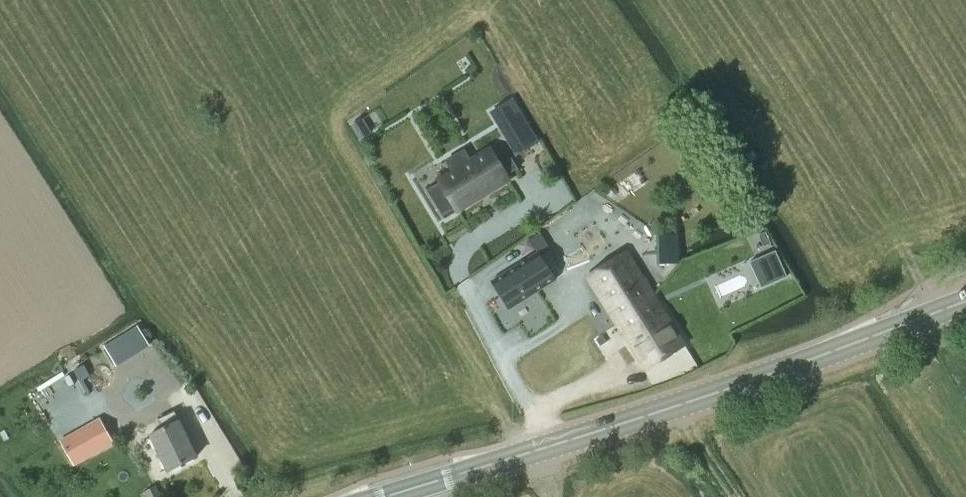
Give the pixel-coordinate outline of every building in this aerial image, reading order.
[(537,142),(520,114),(501,126),(518,154),(537,142)] [(359,140),(369,134),(361,119),(350,126),(359,140)] [(438,180),(440,182),(455,209),(457,211),(508,180),(505,176),(516,169),(516,170),(517,169),(510,157),(509,158),(502,163),(504,165),(500,168),(489,149),(470,161),(463,150),(445,161),(452,172),(438,180)] [(751,161),(758,157),(753,150),(746,154),(751,161)] [(658,265),(677,264),(675,242),(657,243),(657,251),(658,258),(658,265)] [(775,251),(759,258),(770,285),(787,277),(775,251)] [(626,252),(587,276),(617,323),(656,298),(638,270),(634,264),(626,252)] [(537,253),(492,282),(502,297),(509,309),(523,299),(529,296),(554,280),(537,253)] [(685,345),(656,298),(617,323),(646,370),(685,345)] [(169,471),(198,457),(181,421),(179,422),(174,412),(158,420),(163,430),(152,435),(169,471)] [(74,465),(113,443),(99,419),(60,441),(74,465)] [(157,485),(145,492),(148,496),(163,496),(157,485)]
